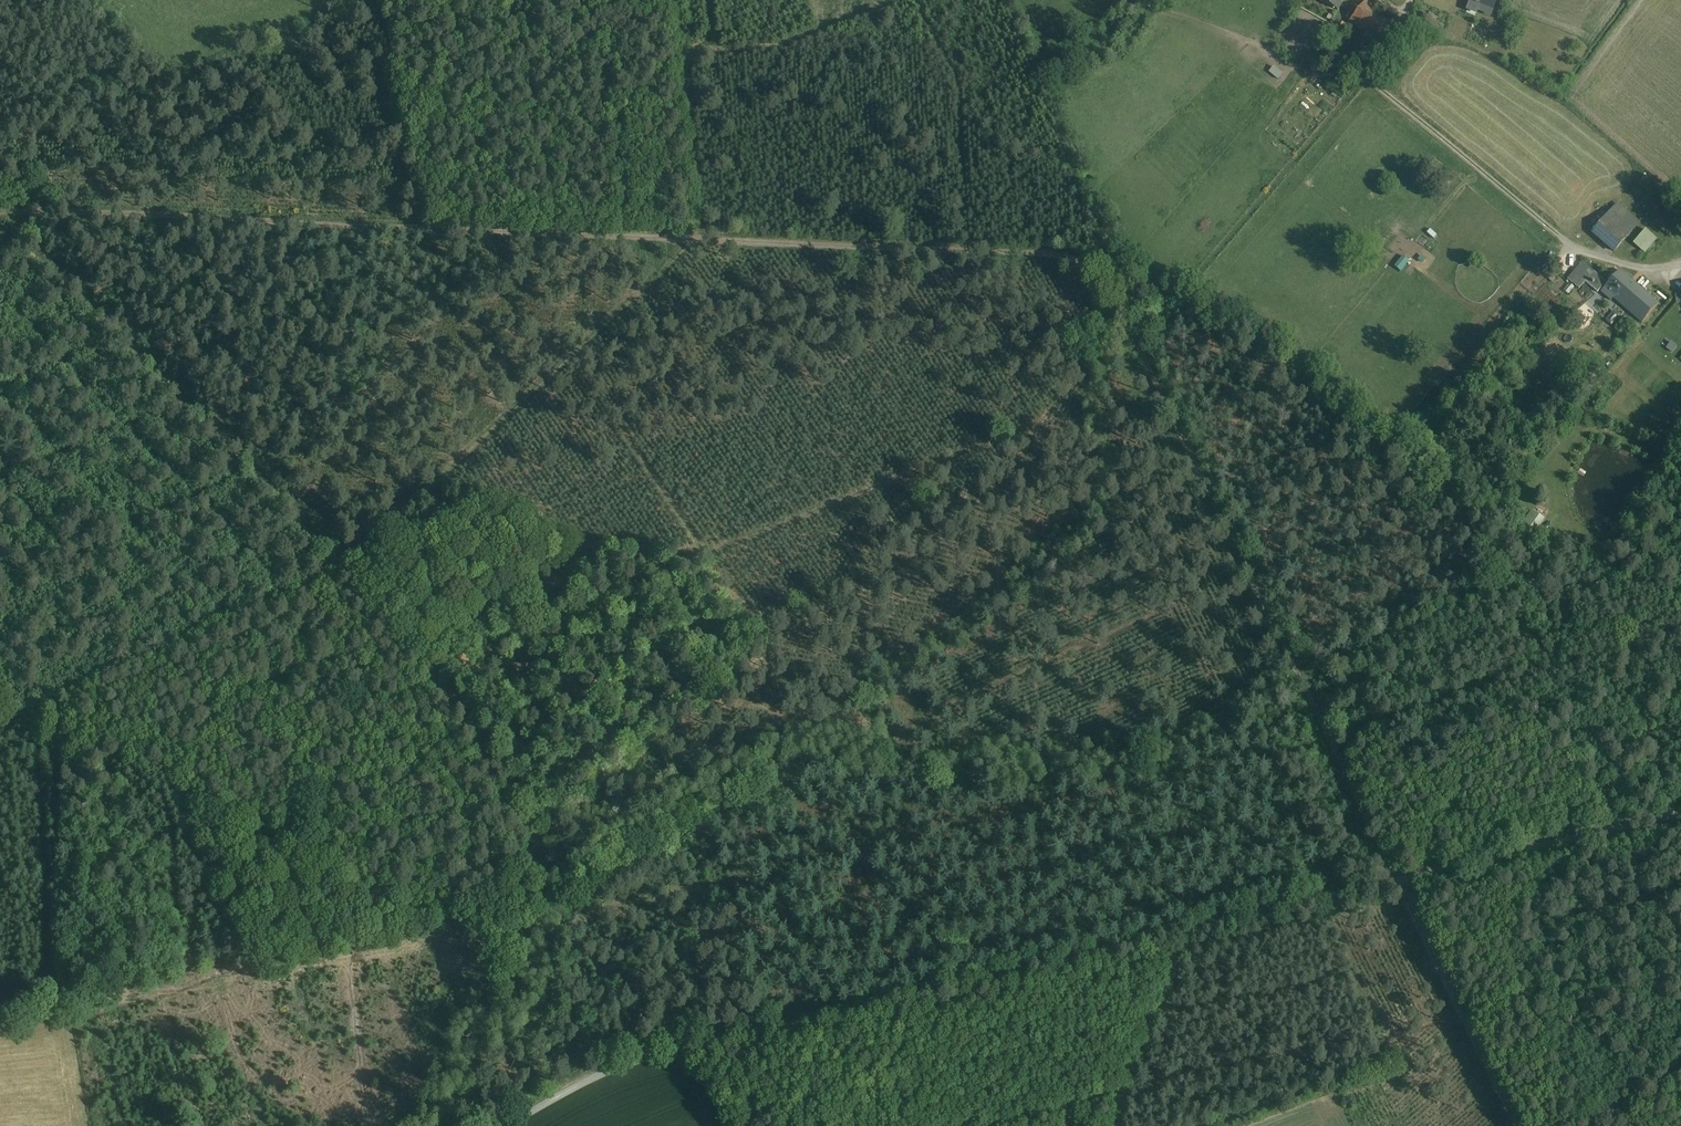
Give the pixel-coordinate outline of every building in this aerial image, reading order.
[(1327,2),(1341,10),(1346,0),(1323,0),(1327,2)] [(1471,1),(1479,4),(1478,7),(1479,8),(1490,12),(1495,0),(1469,0),(1471,1)] [(1369,1),(1352,20),(1385,48),(1401,28),(1369,1)] [(1479,4),(1471,1),(1468,9),(1477,13),(1479,8),(1478,7),(1479,4)] [(1430,12),(1425,19),(1442,30),(1444,25),(1436,20),(1438,17),(1430,12)] [(1612,210),(1611,212),(1633,230),(1638,223),(1617,205),(1612,210)] [(1633,230),(1611,212),(1593,233),(1614,251),(1633,230)] [(1646,230),(1633,244),(1645,254),(1657,239),(1646,230)] [(1586,281),(1594,271),(1582,261),(1568,278),(1579,288),(1586,281)] [(1594,271),(1586,281),(1599,292),(1607,282),(1594,271)] [(1637,287),(1621,274),(1603,295),(1612,302),(1614,299),(1621,305),(1637,287)] [(1659,306),(1637,287),(1621,305),(1644,324),(1659,306)] [(1532,524),(1542,527),(1545,516),(1535,513),(1532,524)]
